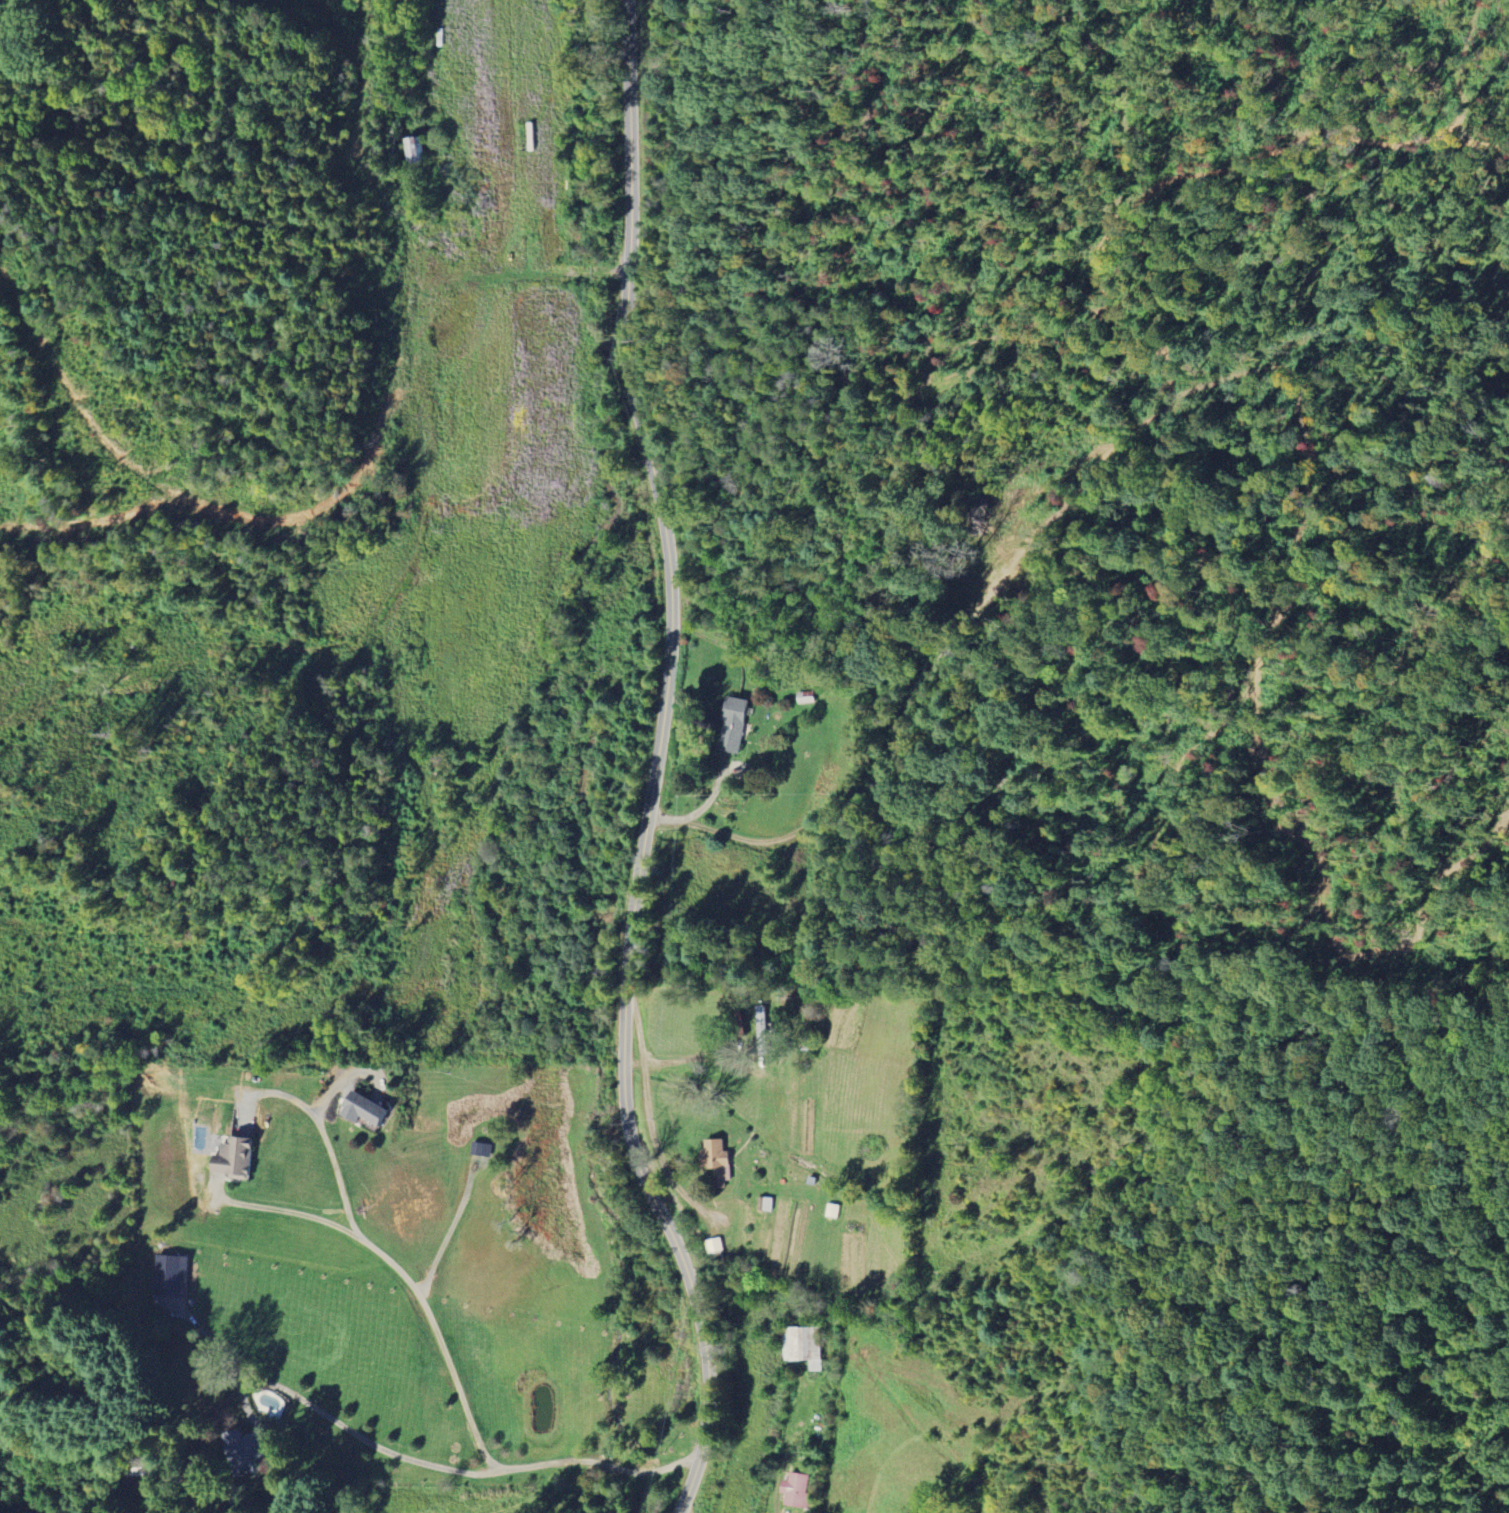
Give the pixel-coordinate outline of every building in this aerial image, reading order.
[(410,165),(431,163),(429,138),(408,140),(410,165)] [(735,755),(747,701),(726,697),(714,750),(735,755)] [(766,1006),(756,1007),(756,1034),(767,1034),(766,1006)] [(381,1127),(389,1109),(347,1092),(338,1116),(354,1122),(356,1118),(381,1127)] [(703,1140),(703,1151),(698,1151),(698,1169),(712,1168),(713,1189),(726,1188),(725,1139),(703,1140)] [(489,1158),(491,1145),(477,1142),(475,1155),(489,1158)] [(187,1256),(153,1255),(151,1296),(185,1297),(187,1256)] [(810,1361),(810,1372),(821,1371),(820,1328),(784,1328),(785,1361),(810,1361)] [(221,1435),(236,1477),(255,1470),(240,1428),(221,1435)] [(784,1506),(806,1509),(810,1476),(790,1473),(789,1481),(783,1481),(781,1493),(786,1493),(784,1506)]
